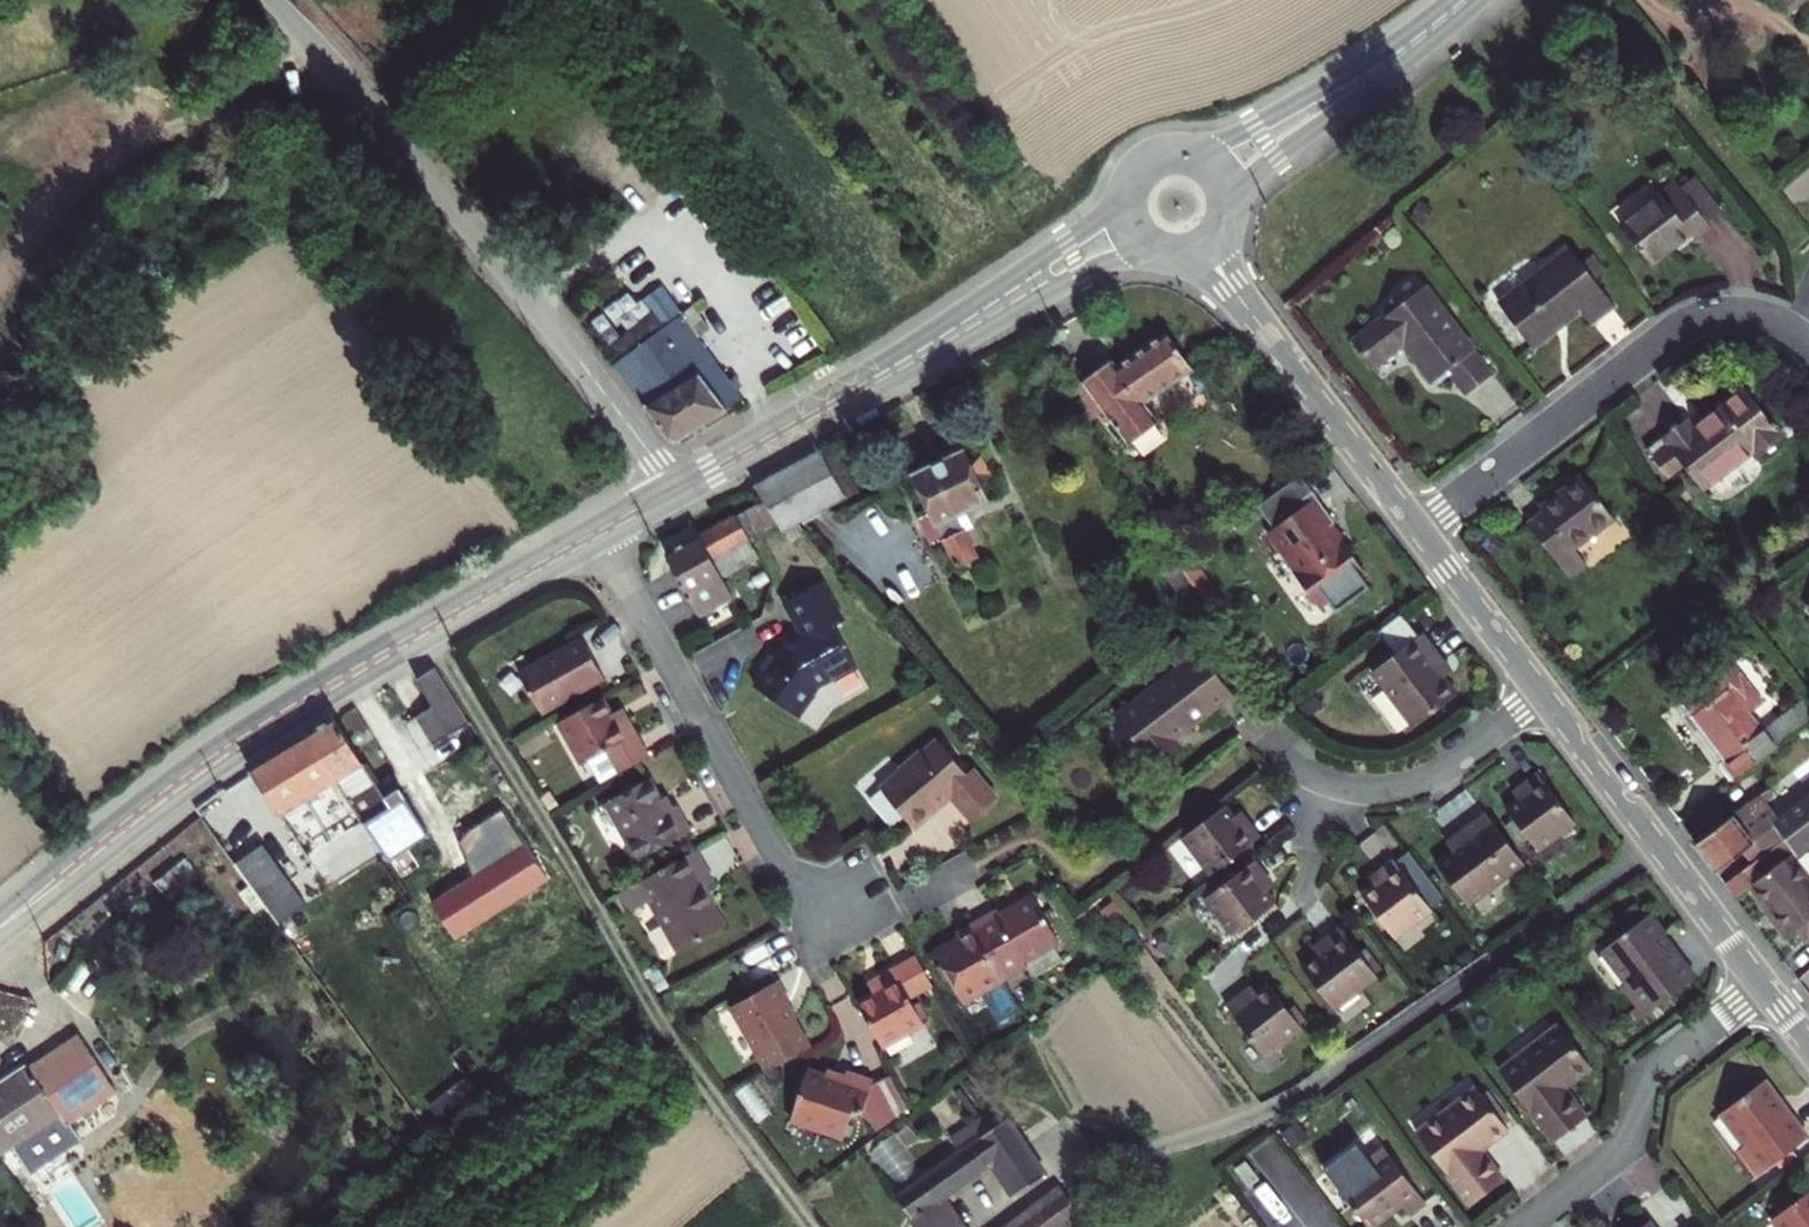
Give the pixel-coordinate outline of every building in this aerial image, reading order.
[(1791,9),(1803,0),(1784,0),(1791,9)] [(1685,176),(1677,182),(1707,220),(1720,209),(1694,179),(1690,181),(1685,176)] [(1712,225),(1707,220),(1677,182),(1622,225),(1651,263),(1691,232),(1697,238),(1712,225)] [(1591,325),(1614,306),(1594,280),(1582,264),(1571,249),(1499,304),(1532,347),(1580,311),(1591,325)] [(1592,255),(1582,264),(1594,280),(1605,272),(1592,255)] [(1404,345),(1433,382),(1448,371),(1466,394),(1492,375),(1425,288),(1353,343),(1372,367),(1404,345)] [(613,367),(676,443),(719,411),(743,394),(683,316),(613,367)] [(1107,362),(1078,382),(1124,445),(1128,442),(1136,454),(1159,438),(1150,426),(1154,423),(1140,403),(1188,369),(1161,332),(1111,367),(1107,362)] [(1695,428),(1688,419),(1648,448),(1670,478),(1685,466),(1704,489),(1753,452),(1759,458),(1784,439),(1746,389),(1695,428)] [(853,493),(827,445),(751,487),(761,504),(774,523),(780,532),(796,524),(853,493)] [(985,503),(974,480),(965,462),(960,450),(910,474),(928,513),(916,519),(927,544),(941,539),(964,590),(975,585),(964,561),(974,557),(955,517),(985,503)] [(977,456),(965,462),(974,480),(986,474),(977,456)] [(1298,477),(1254,508),(1270,531),(1281,523),(1277,516),(1309,493),(1298,477)] [(1574,549),(1614,517),(1583,478),(1541,509),(1545,514),(1530,525),(1570,575),(1585,564),(1574,549)] [(1313,498),(1309,493),(1277,516),(1281,523),(1270,531),(1283,549),(1279,552),(1296,575),(1292,578),(1313,607),(1323,600),(1333,614),(1366,590),(1356,576),(1360,573),(1339,544),(1335,548),(1323,531),(1331,525),(1313,498)] [(745,539),(774,523),(761,504),(734,518),(745,539)] [(734,518),(663,557),(695,614),(728,596),(718,577),(756,558),(745,539),(734,518)] [(787,543),(802,535),(796,524),(780,532),(787,543)] [(1263,536),(1293,577),(1296,575),(1279,552),(1283,549),(1270,531),(1263,536)] [(1184,576),(1175,563),(1161,573),(1193,621),(1207,610),(1204,606),(1184,576)] [(1184,576),(1204,606),(1215,598),(1195,568),(1184,576)] [(754,690),(798,721),(814,698),(812,696),(817,690),(831,681),(833,684),(855,671),(833,630),(842,624),(820,585),(783,606),(802,639),(782,650),(777,658),(770,652),(755,674),(761,679),(754,690)] [(1385,630),(1401,651),(1423,634),(1407,614),(1385,630)] [(1173,740),(1207,713),(1194,697),(1225,673),(1188,624),(1157,650),(1174,672),(1114,717),(1152,768),(1180,748),(1173,740)] [(1434,669),(1442,663),(1421,636),(1370,675),(1412,730),(1454,697),(1442,680),(1434,669)] [(518,677),(539,714),(602,678),(581,642),(518,677)] [(1450,673),(1442,663),(1434,669),(1442,680),(1450,673)] [(1734,781),(1808,724),(1808,709),(1802,699),(1762,730),(1749,714),(1762,703),(1732,664),(1682,702),(1726,759),(1720,763),(1734,781)] [(464,725),(432,670),(414,680),(430,708),(417,716),(434,744),(464,725)] [(1225,673),(1194,697),(1207,713),(1238,690),(1225,673)] [(603,699),(558,724),(582,766),(588,763),(601,786),(650,758),(622,709),(611,714),(603,699)] [(388,806),(333,721),(308,737),(363,822),(388,806)] [(284,751),(312,796),(318,792),(345,834),(363,822),(308,737),(284,751)] [(879,790),(903,819),(975,777),(971,773),(966,776),(937,742),(922,754),(919,752),(897,770),(900,774),(879,790)] [(302,802),(312,796),(284,751),(249,773),(306,859),(329,844),(302,802)] [(1535,775),(1520,786),(1527,795),(1516,803),(1504,812),(1535,853),(1572,825),(1535,775)] [(995,801),(975,777),(903,819),(913,831),(933,814),(931,812),(947,797),(970,823),(995,801)] [(637,863),(689,833),(675,807),(666,812),(659,801),(647,780),(604,805),(637,863)] [(1510,793),(1516,803),(1527,795),(1520,786),(1510,793)] [(1786,840),(1796,853),(1808,844),(1808,798),(1779,820),(1766,804),(1773,798),(1767,791),(1695,845),(1716,874),(1743,853),(1752,866),(1786,840)] [(198,818),(221,851),(232,865),(266,911),(293,891),(226,798),(198,818)] [(423,830),(401,798),(388,806),(363,822),(384,854),(423,830)] [(665,798),(659,801),(666,812),(672,808),(665,798)] [(1238,828),(1230,817),(1221,805),(1179,836),(1207,873),(1258,836),(1247,821),(1238,828)] [(1238,828),(1247,821),(1238,810),(1230,817),(1238,828)] [(1459,847),(1448,855),(1432,867),(1464,910),(1520,867),(1481,815),(1452,837),(1459,847)] [(1459,847),(1452,837),(1441,845),(1448,855),(1459,847)] [(318,877),(349,857),(338,838),(329,844),(306,859),(318,877)] [(1736,899),(1753,886),(1791,857),(1796,853),(1786,840),(1752,866),(1725,886),(1736,899)] [(694,851),(623,892),(635,911),(649,903),(679,953),(725,927),(703,889),(713,883),(694,851)] [(1404,853),(1390,864),(1423,910),(1439,898),(1404,853)] [(1791,857),(1753,886),(1790,935),(1799,928),(1808,920),(1808,881),(1791,857)] [(1271,902),(1262,890),(1255,880),(1263,873),(1252,859),(1201,896),(1228,934),(1271,902)] [(1380,882),(1368,890),(1356,899),(1388,941),(1425,912),(1423,910),(1390,864),(1388,861),(1373,873),(1380,882)] [(174,866),(153,882),(164,897),(186,881),(174,866)] [(1271,883),(1263,873),(1255,880),(1262,890),(1271,883)] [(1380,882),(1373,873),(1361,881),(1368,890),(1380,882)] [(968,926),(1000,981),(1023,967),(1020,962),(1057,942),(1030,898),(998,916),(994,911),(968,926)] [(1616,986),(1633,1006),(1639,1015),(1690,976),(1659,935),(1663,931),(1647,913),(1600,949),(1623,981),(1616,986)] [(1799,928),(1808,942),(1808,941),(1808,920),(1799,928)] [(1000,981),(968,926),(953,934),(956,939),(931,952),(961,1005),(977,995),(993,1023),(1016,1010),(1000,981)] [(1324,947),(1313,955),(1296,968),(1327,1011),(1372,978),(1334,927),(1318,938),(1324,947)] [(1324,947),(1318,938),(1307,946),(1313,955),(1324,947)] [(907,999),(930,986),(914,957),(866,985),(872,996),(855,1006),(879,1049),(921,1025),(907,999)] [(769,1071),(809,1048),(784,1005),(787,1003),(776,983),(732,1007),(769,1071)] [(1264,986),(1252,994),(1241,1003),(1235,995),(1219,1006),(1257,1057),(1295,1028),(1264,986)] [(1246,987),(1235,995),(1241,1003),(1252,994),(1246,987)] [(1633,1020),(1639,1015),(1633,1006),(1625,1011),(1633,1020)] [(1561,1088),(1556,1083),(1564,1077),(1568,1083),(1587,1068),(1555,1026),(1496,1071),(1550,1143),(1583,1117),(1561,1088)] [(23,1165),(28,1173),(78,1140),(66,1122),(112,1090),(77,1037),(27,1071),(25,1068),(0,1085),(0,1151),(10,1145),(23,1165)] [(842,1080),(806,1069),(789,1120),(843,1139),(852,1110),(861,1112),(875,1131),(906,1107),(887,1074),(870,1084),(872,1080),(845,1071),(842,1080)] [(1561,1088),(1568,1083),(1564,1077),(1556,1083),(1561,1088)] [(1803,1135),(1784,1111),(1779,1115),(1769,1103),(1775,1098),(1760,1078),(1715,1113),(1739,1145),(1734,1148),(1753,1174),(1803,1135)] [(1481,1141),(1484,1146),(1504,1130),(1472,1088),(1412,1134),(1467,1204),(1499,1179),(1477,1151),(1473,1146),(1481,1141)] [(1784,1111),(1775,1098),(1769,1103),(1779,1115),(1784,1111)] [(940,1198),(991,1161),(1012,1191),(1040,1174),(1003,1120),(894,1197),(914,1226),(960,1226),(940,1198)] [(1477,1151),(1484,1146),(1481,1141),(1473,1146),(1477,1151)] [(1379,1145),(1363,1158),(1368,1165),(1337,1189),(1365,1226),(1370,1226),(1398,1206),(1404,1214),(1421,1200),(1379,1145)] [(1241,1161),(1230,1169),(1244,1187),(1255,1179),(1241,1161)] [(1767,1217),(1774,1226),(1808,1226),(1808,1185),(1767,1217)] [(1076,1216),(1057,1191),(1010,1226),(1061,1226),(1076,1216)] [(1645,1218),(1633,1226),(1652,1226),(1645,1218)]
